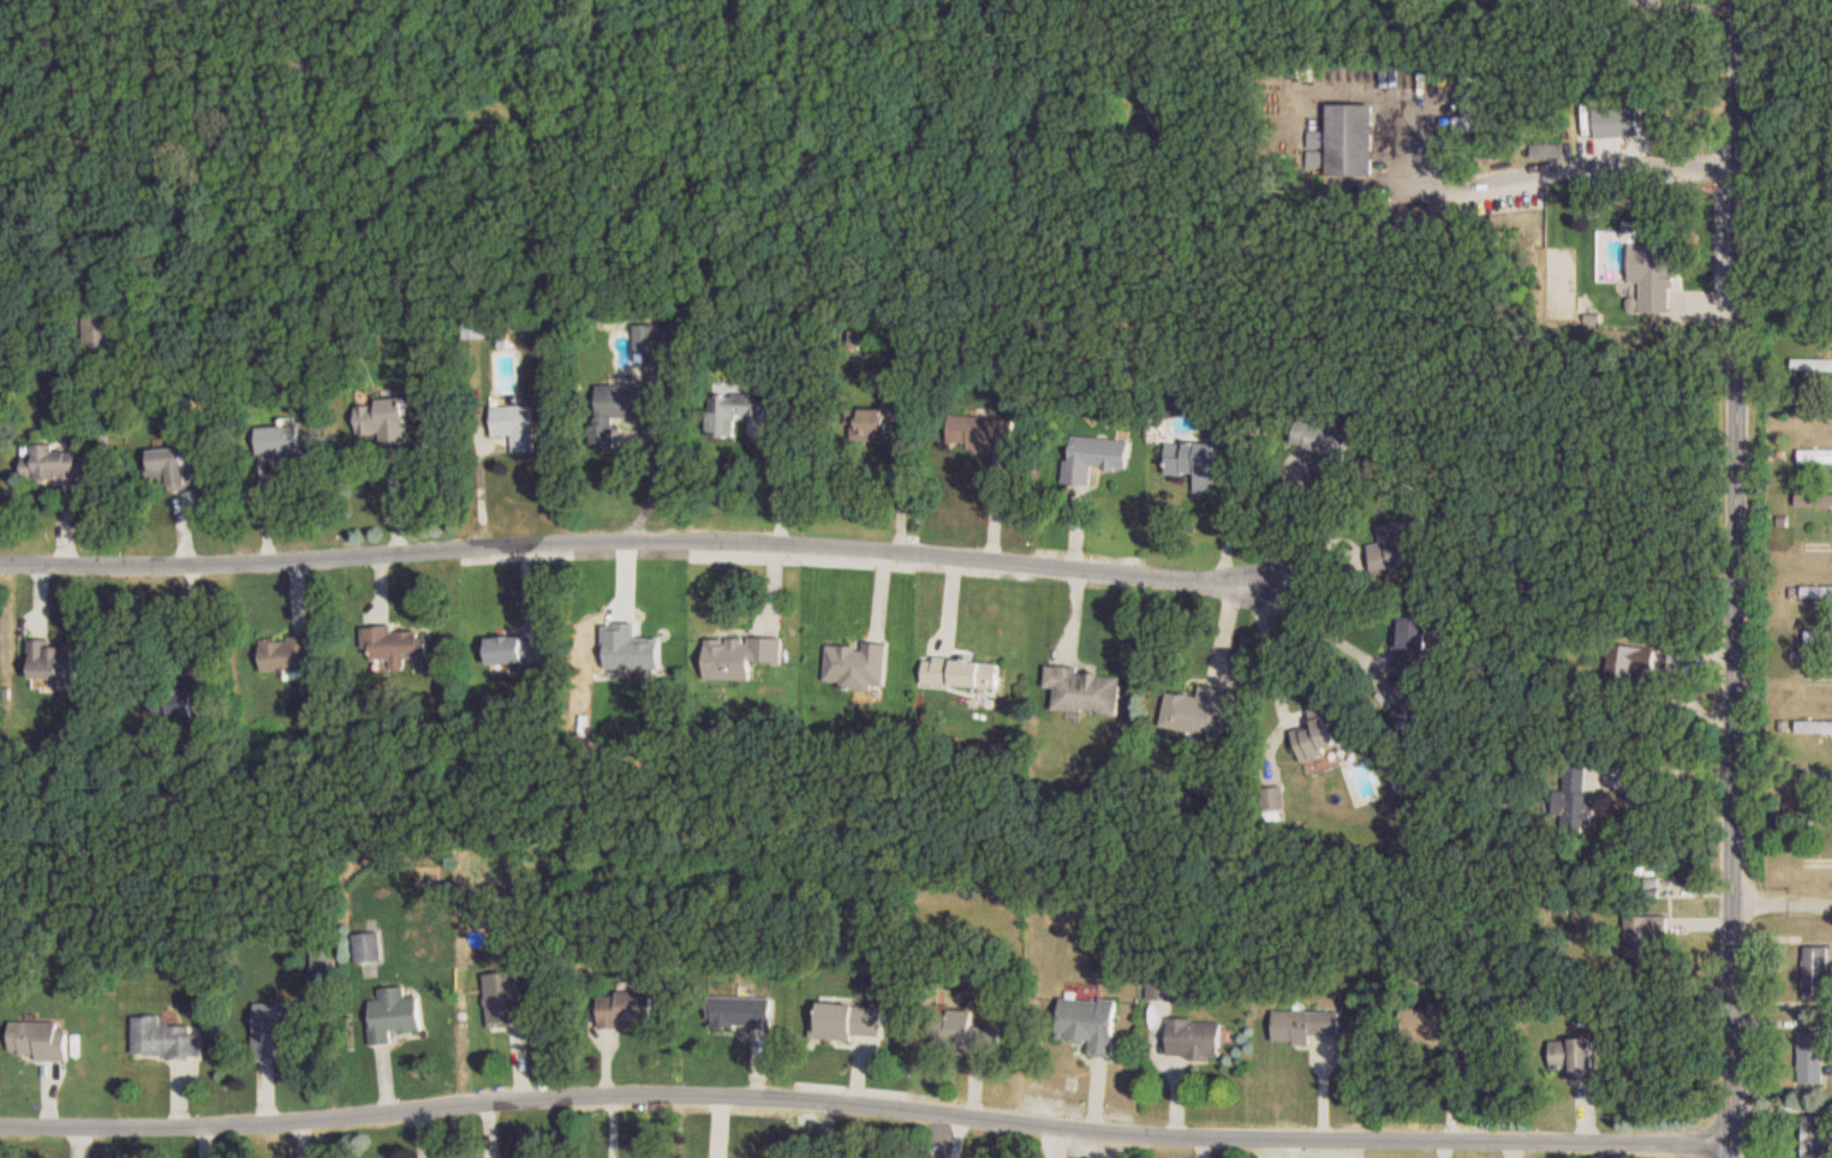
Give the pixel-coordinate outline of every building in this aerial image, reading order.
[(1372,105),(1325,104),(1325,176),(1371,177),(1372,105)] [(1496,132),(1496,117),(1453,117),(1453,132),(1496,132)] [(1562,145),(1519,145),(1519,158),(1562,158),(1562,145)] [(1669,245),(1636,245),(1636,221),(1622,220),(1622,231),(1597,231),(1597,282),(1640,282),(1640,313),(1669,313),(1669,245)] [(115,311),(86,311),(86,348),(115,348),(115,311)] [(470,318),(470,333),(484,333),(484,317),(470,318)] [(673,324),(635,324),(635,350),(673,350),(673,324)] [(1791,359),(1791,372),(1831,372),(1831,359),(1791,359)] [(600,422),(593,422),(593,444),(616,443),(615,415),(647,414),(647,382),(599,382),(600,422)] [(782,416),(782,396),(712,393),(710,435),(738,436),(739,414),(782,416)] [(358,401),(359,434),(381,433),(382,443),(400,442),(399,425),(411,425),(410,399),(358,401)] [(493,405),(494,434),(514,433),(515,452),(536,451),(535,404),(493,405)] [(1797,418),(1831,418),(1831,405),(1797,405),(1797,418)] [(886,442),(886,421),(904,422),(905,409),(844,409),(844,441),(886,442)] [(1012,450),(1013,418),(938,416),(937,448),(1012,450)] [(1350,433),(1296,420),(1290,446),(1322,453),(1315,483),(1337,488),(1350,433)] [(305,471),(304,424),(259,425),(260,454),(284,453),(284,472),(305,471)] [(1129,443),(1070,435),(1064,484),(1089,487),(1091,467),(1126,472),(1129,443)] [(94,479),(92,461),(85,461),(84,449),(62,450),(61,442),(23,445),(26,484),(94,479)] [(1165,474),(1194,475),(1194,492),(1213,492),(1214,444),(1165,443),(1165,474)] [(154,448),(154,478),(172,478),(172,488),(193,488),(193,448),(154,448)] [(1797,450),(1797,462),(1831,462),(1831,450),(1797,450)] [(1831,508),(1831,494),(1794,494),(1794,508),(1831,508)] [(1379,542),(1418,542),(1418,522),(1379,522),(1379,542)] [(1405,545),(1382,556),(1389,570),(1412,558),(1405,545)] [(1800,586),(1800,598),(1831,598),(1831,586),(1800,586)] [(1424,676),(1425,617),(1394,616),(1393,675),(1424,676)] [(429,658),(429,630),(396,630),(396,625),(365,626),(365,659),(429,658)] [(1831,643),(1831,631),(1804,631),(1804,643),(1831,643)] [(490,636),(490,663),(554,662),(554,635),(490,636)] [(316,670),(316,637),(263,638),(264,671),(316,670)] [(708,637),(708,679),(755,679),(755,662),(784,662),(784,637),(708,637)] [(83,680),(83,641),(32,641),(32,680),(83,680)] [(823,686),(883,690),(886,646),(826,642),(823,686)] [(1653,669),(1656,651),(1610,643),(1603,684),(1630,688),(1634,666),(1653,669)] [(921,686),(996,691),(998,663),(923,658),(921,686)] [(1115,718),(1121,676),(1051,666),(1045,708),(1115,718)] [(202,679),(153,679),(153,715),(202,715),(202,679)] [(1160,726),(1224,738),(1232,693),(1199,687),(1197,698),(1166,693),(1160,726)] [(1289,729),(1307,776),(1341,764),(1323,717),(1289,729)] [(1796,721),(1796,733),(1831,733),(1831,721),(1796,721)] [(1563,794),(1555,793),(1554,814),(1562,815),(1561,832),(1588,833),(1590,763),(1564,762),(1563,794)] [(1831,824),(1831,811),(1810,811),(1810,824),(1831,824)] [(1666,937),(1666,916),(1625,916),(1625,959),(1648,959),(1648,937),(1666,937)] [(358,973),(384,973),(383,933),(356,933),(358,973)] [(313,970),(337,970),(337,944),(313,944),(313,970)] [(1802,947),(1802,1000),(1827,1000),(1827,947),(1802,947)] [(528,1025),(523,971),(485,974),(489,1028),(528,1025)] [(1175,975),(1148,975),(1148,1000),(1175,1000),(1175,975)] [(390,1033),(424,1031),(423,995),(408,996),(408,986),(381,987),(382,999),(372,1000),(373,1042),(391,1041),(390,1033)] [(654,1027),(654,991),(602,992),(603,1028),(654,1027)] [(713,1027),(771,1029),(772,997),(713,996),(713,1027)] [(1111,1058),(1116,1002),(1059,997),(1055,1041),(1088,1044),(1087,1056),(1111,1058)] [(301,1039),(300,1001),(257,1002),(258,1056),(279,1056),(278,1040),(301,1039)] [(851,1041),(851,1035),(881,1037),(882,1007),(814,1003),(812,1039),(851,1041)] [(971,1027),(972,1010),(932,1008),(930,1048),(999,1051),(1000,1029),(971,1027)] [(1446,1011),(1402,1009),(1400,1042),(1457,1045),(1458,1025),(1446,1024),(1446,1011)] [(1309,1044),(1309,1036),(1339,1036),(1339,1012),(1272,1012),(1272,1044),(1309,1044)] [(165,1015),(135,1015),(135,1057),(205,1057),(204,1025),(165,1025),(165,1015)] [(1166,1058),(1219,1059),(1220,1021),(1167,1020),(1166,1058)] [(61,1022),(13,1022),(13,1060),(71,1060),(71,1032),(61,1032),(61,1022)] [(1822,1031),(1797,1031),(1797,1084),(1822,1084),(1822,1031)] [(1590,1040),(1549,1041),(1549,1069),(1565,1068),(1565,1080),(1591,1080),(1590,1040)] [(1800,1157),(1825,1157),(1825,1115),(1800,1115),(1800,1157)]
